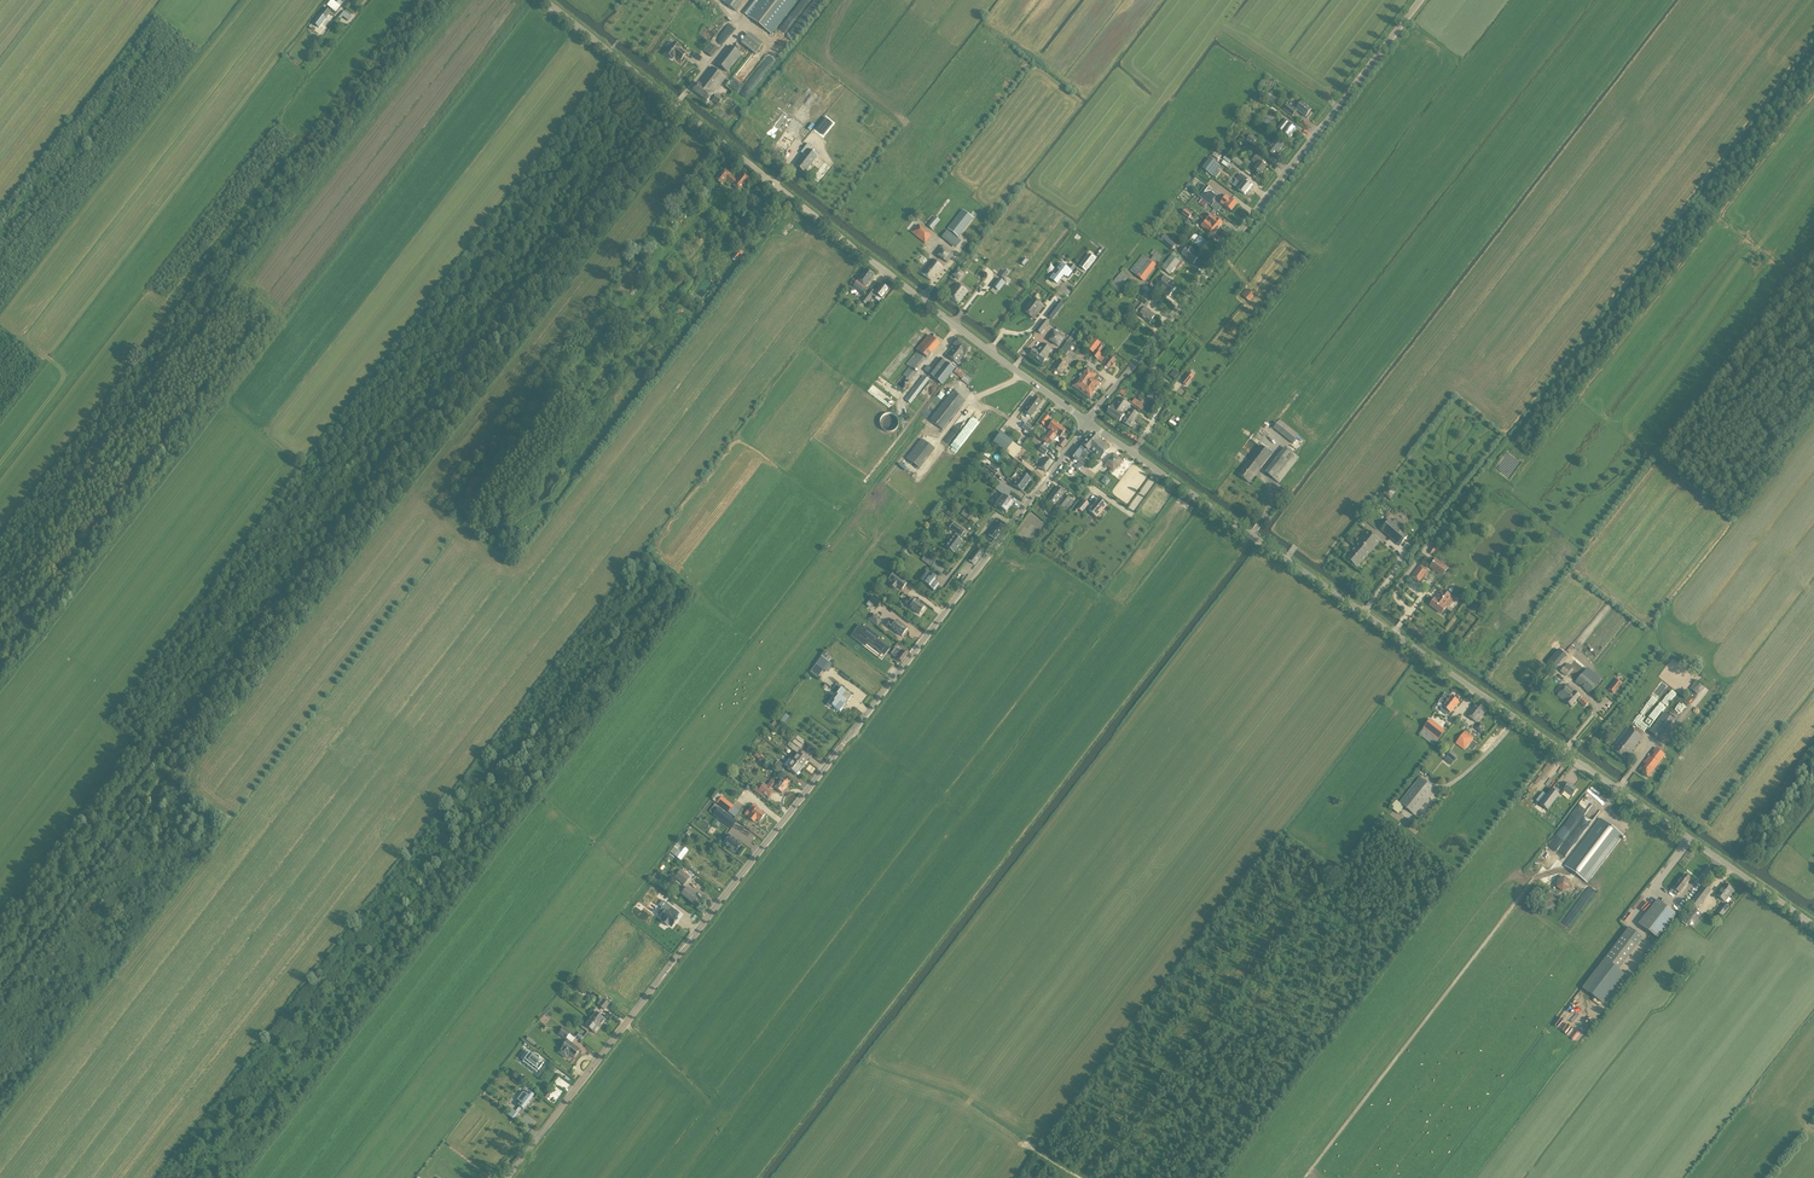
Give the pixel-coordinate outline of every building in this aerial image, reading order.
[(336,3),(332,0),(327,6),(336,13),(341,7),(336,3)] [(725,3),(735,11),(743,0),(728,0),(725,3)] [(747,15),(757,2),(755,0),(753,0),(743,12),(747,15)] [(771,34),(796,2),(794,0),(759,0),(757,2),(747,15),(771,34)] [(326,18),(331,12),(325,8),(320,14),(326,18)] [(341,15),(348,21),(351,17),(344,11),(341,15)] [(757,54),(765,44),(751,32),(742,43),(757,54)] [(681,60),(686,54),(680,49),(681,48),(673,43),(665,54),(673,59),(675,56),(681,60)] [(705,51),(713,57),(719,49),(712,43),(705,51)] [(727,72),(740,55),(729,46),(716,63),(727,72)] [(699,84),(699,83),(693,90),(707,101),(712,94),(725,78),(712,68),(699,84)] [(1266,98),(1274,104),(1278,99),(1269,93),(1266,98)] [(722,99),(716,95),(712,101),(718,105),(720,103),(721,104),(722,103),(721,102),(722,99)] [(767,103),(773,108),(779,99),(774,95),(767,103)] [(795,96),(784,112),(795,119),(805,104),(795,96)] [(1284,109),(1292,116),(1297,110),(1306,117),(1311,110),(1302,102),(1299,106),(1296,104),(1293,109),(1288,105),(1284,109)] [(809,110),(819,117),(823,112),(813,105),(809,110)] [(809,113),(803,122),(804,123),(806,124),(809,121),(813,116),(809,113)] [(1275,133),(1279,127),(1266,117),(1261,123),(1275,133)] [(1285,121),(1278,129),(1289,138),(1296,129),(1285,121)] [(798,122),(792,129),(805,141),(811,134),(798,122)] [(1241,137),(1246,141),(1253,146),(1257,141),(1250,135),(1245,132),(1241,137)] [(785,133),(776,145),(784,151),(793,139),(785,133)] [(1254,149),(1240,138),(1238,142),(1251,152),(1254,149)] [(1280,141),(1278,144),(1274,141),(1271,145),(1269,143),(1265,148),(1268,150),(1267,151),(1275,157),(1284,144),(1280,141)] [(808,150),(796,166),(805,172),(817,156),(808,150)] [(1257,155),(1252,161),(1258,165),(1254,170),(1261,175),(1267,167),(1261,162),(1263,159),(1257,155)] [(1236,156),(1232,161),(1241,167),(1244,162),(1236,156)] [(1203,169),(1209,173),(1216,163),(1211,159),(1203,169)] [(724,168),(715,179),(722,185),(726,180),(731,184),(741,192),(751,180),(741,172),(735,179),(730,175),(731,174),(724,168)] [(1245,195),(1251,187),(1245,182),(1247,179),(1241,175),(1236,181),(1242,185),(1239,190),(1245,195)] [(1206,185),(1198,196),(1210,205),(1216,196),(1211,192),(1211,191),(1212,190),(1206,185)] [(1237,204),(1232,199),(1226,196),(1220,204),(1231,212),(1237,204)] [(744,201),(749,205),(753,200),(748,197),(744,201)] [(1204,208),(1207,204),(1202,200),(1199,204),(1204,208)] [(973,218),(962,210),(948,229),(958,237),(973,218)] [(1191,215),(1185,210),(1182,214),(1189,218),(1191,215)] [(1205,222),(1217,231),(1223,223),(1211,215),(1205,222)] [(936,216),(929,225),(934,229),(941,219),(936,216)] [(1205,222),(1202,227),(1206,230),(1213,236),(1217,231),(1205,222)] [(931,236),(917,225),(911,232),(925,243),(931,236)] [(955,248),(960,241),(947,231),(942,237),(955,248)] [(1201,250),(1207,243),(1195,234),(1190,241),(1201,250)] [(1176,245),(1165,235),(1161,240),(1172,249),(1176,245)] [(709,242),(712,244),(711,245),(715,248),(720,242),(716,239),(715,240),(712,238),(709,242)] [(942,246),(935,254),(947,263),(953,255),(942,246)] [(1182,254),(1194,264),(1199,257),(1192,252),(1194,251),(1188,247),(1182,254)] [(1154,249),(1150,254),(1153,256),(1150,260),(1143,255),(1131,271),(1144,281),(1156,265),(1155,265),(1162,256),(1154,249)] [(737,260),(742,254),(737,250),(733,256),(737,260)] [(1162,268),(1170,275),(1182,259),(1177,255),(1177,254),(1174,252),(1162,268)] [(1090,254),(1080,267),(1086,271),(1095,259),(1090,254)] [(932,259),(921,273),(931,281),(942,267),(932,259)] [(379,274),(385,267),(379,263),(374,270),(379,274)] [(1077,268),(1072,264),(1068,269),(1066,268),(1060,263),(1059,264),(1049,277),(1053,280),(1057,284),(1058,283),(1064,275),(1068,278),(1077,268)] [(850,284),(851,285),(853,286),(863,294),(868,289),(865,287),(874,275),(866,269),(857,281),(853,279),(850,284)] [(1111,284),(1118,291),(1130,277),(1123,271),(1111,284)] [(1165,276),(1157,286),(1169,296),(1176,288),(1172,284),(1173,283),(1165,276)] [(999,279),(993,287),(998,291),(1005,283),(999,279)] [(968,292),(957,283),(948,295),(958,304),(968,292)] [(872,295),(873,296),(876,298),(878,295),(882,298),(888,291),(881,285),(874,293),(871,290),(866,296),(862,301),(865,304),(872,295)] [(1141,297),(1147,301),(1152,294),(1147,290),(1141,297)] [(1244,296),(1249,300),(1254,294),(1248,290),(1244,296)] [(1024,311),(1034,319),(1043,306),(1034,299),(1024,311)] [(1131,308),(1135,311),(1134,311),(1150,323),(1156,316),(1143,306),(1144,306),(1141,303),(1137,301),(1131,308)] [(1053,309),(1057,313),(1063,306),(1058,302),(1053,309)] [(1049,323),(1045,320),(1036,330),(1041,334),(1049,323)] [(1059,347),(1066,337),(1054,329),(1048,338),(1059,347)] [(929,335),(916,350),(927,358),(939,344),(929,335)] [(971,348),(959,339),(946,355),(958,365),(971,348)] [(1093,352),(1101,343),(1095,339),(1088,348),(1093,352)] [(1068,340),(1064,346),(1070,350),(1074,344),(1068,340)] [(1043,364),(1053,351),(1043,343),(1037,351),(1035,350),(1030,355),(1043,364)] [(1096,350),(1092,356),(1098,360),(1102,354),(1096,350)] [(954,369),(940,358),(931,369),(928,366),(924,370),(942,385),(954,369)] [(1061,361),(1059,360),(1054,369),(1061,374),(1067,365),(1065,363),(1066,361),(1063,359),(1061,361)] [(916,373),(909,368),(903,375),(911,381),(916,373)] [(954,372),(962,379),(961,380),(968,385),(972,380),(957,368),(954,372)] [(1097,375),(1088,368),(1075,386),(1086,394),(1090,389),(1086,387),(1089,382),(1090,381),(1095,374),(1097,375)] [(1172,377),(1176,380),(1180,374),(1176,371),(1172,377)] [(1189,373),(1182,382),(1186,385),(1193,376),(1189,373)] [(1086,394),(1091,397),(1101,383),(1096,379),(1099,375),(1097,374),(1097,375),(1095,374),(1090,381),(1089,382),(1086,387),(1090,389),(1086,394)] [(924,376),(905,400),(910,403),(929,380),(924,376)] [(1151,388),(1145,395),(1154,402),(1159,396),(1151,388)] [(965,401),(952,391),(930,420),(942,430),(965,401)] [(1028,406),(1024,412),(1031,417),(1041,402),(1034,397),(1029,404),(1028,404),(1027,405),(1028,406)] [(1119,397),(1113,406),(1117,409),(1116,410),(1123,414),(1125,415),(1129,409),(1131,406),(1130,405),(1129,404),(1119,397)] [(1132,405),(1140,411),(1141,410),(1142,410),(1145,406),(1135,399),(1132,403),(1130,402),(1129,403),(1129,404),(1130,405),(1131,406),(1132,405)] [(1117,409),(1113,406),(1112,406),(1107,413),(1121,421),(1122,420),(1124,421),(1123,422),(1130,427),(1139,415),(1131,410),(1130,409),(1129,409),(1125,415),(1123,414),(1116,410),(1117,409)] [(880,422),(880,423),(880,424),(880,425),(880,426),(880,427),(881,427),(881,428),(881,429),(882,429),(883,430),(883,431),(884,431),(885,431),(885,432),(886,432),(887,432),(888,432),(889,432),(890,432),(891,432),(892,432),(893,432),(894,431),(895,430),(896,430),(896,429),(897,429),(897,428),(898,427),(898,426),(898,425),(899,424),(899,423),(899,422),(898,421),(898,420),(898,419),(897,418),(896,417),(896,416),(895,416),(895,415),(894,415),(893,414),(892,414),(891,414),(890,413),(889,413),(888,413),(887,414),(886,414),(885,414),(884,415),(883,415),(883,416),(882,416),(882,417),(881,418),(880,419),(880,420),(880,421),(880,422)] [(1044,425),(1049,418),(1046,415),(1040,422),(1044,425)] [(1050,430),(1046,437),(1043,440),(1046,443),(1049,439),(1059,425),(1053,421),(1047,428),(1050,430)] [(1274,428),(1293,443),(1299,436),(1280,421),(1274,428)] [(1034,429),(1026,423),(1022,428),(1025,430),(1024,432),(1029,436),(1034,429)] [(1066,430),(1059,425),(1049,439),(1052,442),(1057,435),(1060,438),(1066,430)] [(1078,445),(1070,456),(1078,463),(1086,453),(1089,450),(1100,460),(1110,449),(1101,441),(1100,439),(1098,438),(1097,437),(1093,433),(1082,445),(1083,446),(1081,448),(1078,445)] [(1002,434),(996,443),(1005,450),(1012,441),(1011,441),(1012,440),(1007,436),(1006,437),(1002,434)] [(1067,442),(1063,439),(1058,444),(1063,448),(1067,442)] [(934,451),(923,442),(910,457),(921,467),(934,451)] [(1039,449),(1045,454),(1048,450),(1042,446),(1039,449)] [(1249,483),(1272,454),(1260,446),(1238,474),(1249,483)] [(1279,483),(1299,458),(1287,448),(1267,474),(1279,483)] [(1123,461),(1115,454),(1105,464),(1114,472),(1123,461)] [(1046,472),(1053,462),(1046,457),(1039,467),(1046,472)] [(986,464),(982,470),(993,479),(998,472),(986,464)] [(1031,480),(1022,473),(1013,485),(1022,491),(1031,480)] [(1106,485),(1110,480),(1106,476),(1102,481),(1106,485)] [(1004,512),(1006,513),(1013,503),(1007,498),(1010,493),(999,485),(1000,486),(997,491),(1004,496),(1003,496),(1004,496),(996,506),(999,508),(998,509),(1003,513),(1004,512)] [(1058,487),(1047,500),(1054,505),(1060,497),(1063,499),(1058,506),(1062,510),(1065,506),(1067,508),(1073,500),(1066,496),(1067,494),(1058,487)] [(1385,494),(1392,500),(1398,493),(1391,487),(1385,494)] [(1084,501),(1077,508),(1082,512),(1086,508),(1089,510),(1088,511),(1096,517),(1106,506),(1098,499),(1091,508),(1088,505),(1084,501)] [(974,516),(965,509),(961,514),(970,521),(974,516)] [(952,518),(955,515),(949,510),(946,514),(952,518)] [(1408,536),(1390,520),(1382,530),(1400,546),(1408,536)] [(945,547),(954,554),(954,553),(962,542),(963,542),(958,539),(960,536),(961,537),(960,537),(961,537),(965,531),(954,523),(949,528),(950,529),(950,528),(956,533),(954,536),(954,535),(954,536),(946,547),(945,547)] [(989,535),(995,540),(1004,527),(997,523),(989,535)] [(1366,557),(1367,558),(1380,541),(1368,531),(1355,546),(1356,546),(1346,558),(1357,567),(1366,557)] [(984,553),(978,548),(969,561),(974,565),(984,553)] [(931,567),(934,561),(926,557),(923,562),(931,567)] [(1442,576),(1447,569),(1436,560),(1431,567),(1442,576)] [(936,563),(933,567),(941,573),(944,569),(936,563)] [(1420,565),(1412,577),(1420,583),(1429,572),(1420,565)] [(893,573),(888,580),(902,590),(907,583),(893,573)] [(934,581),(936,578),(928,573),(922,582),(934,591),(938,585),(934,581)] [(1447,603),(1451,597),(1443,591),(1438,598),(1436,601),(1435,600),(1431,605),(1442,613),(1446,608),(1448,604),(1447,603)] [(873,596),(869,602),(877,608),(881,603),(873,596)] [(919,614),(925,607),(915,600),(914,601),(911,599),(906,605),(907,605),(910,607),(910,608),(914,611),(915,611),(919,614)] [(872,613),(868,619),(876,625),(880,620),(872,613)] [(902,636),(908,629),(896,620),(894,624),(890,621),(887,626),(888,625),(891,627),(890,628),(894,632),(895,631),(902,636)] [(863,628),(857,634),(862,638),(860,642),(865,646),(867,642),(884,655),(889,649),(890,649),(877,639),(878,636),(876,634),(874,636),(863,628)] [(903,661),(908,652),(905,650),(906,648),(898,643),(892,655),(903,661)] [(822,656),(825,659),(826,659),(830,663),(833,659),(830,656),(833,652),(828,648),(821,656),(822,656)] [(825,659),(822,656),(816,664),(824,670),(829,662),(825,659)] [(1567,663),(1561,671),(1566,676),(1567,674),(1572,668),(1567,663)] [(1587,668),(1576,681),(1589,693),(1601,679),(1587,668)] [(1541,693),(1556,676),(1551,672),(1536,688),(1541,693)] [(1617,679),(1608,690),(1613,694),(1623,683),(1617,679)] [(1698,695),(1704,687),(1696,681),(1690,688),(1698,695)] [(1567,684),(1557,695),(1571,706),(1580,696),(1567,684)] [(852,695),(841,687),(833,699),(835,701),(832,705),(840,712),(847,702),(848,703),(847,703),(847,704),(848,702),(848,701),(852,695)] [(1443,706),(1449,711),(1451,713),(1459,702),(1451,696),(1443,706)] [(1579,701),(1585,707),(1589,703),(1583,697),(1579,701)] [(1477,722),(1486,710),(1476,702),(1466,715),(1477,722)] [(1662,740),(1676,718),(1664,711),(1651,733),(1662,740)] [(786,713),(781,722),(786,724),(790,716),(786,713)] [(1485,727),(1480,723),(1476,728),(1481,732),(1485,727)] [(1612,749),(1626,759),(1642,737),(1629,727),(1612,749)] [(1434,746),(1439,740),(1423,728),(1419,734),(1434,746)] [(1465,750),(1474,738),(1465,731),(1456,743),(1465,750)] [(797,753),(800,749),(790,742),(787,745),(797,753)] [(1648,777),(1665,755),(1656,747),(1639,770),(1648,777)] [(1458,757),(1451,751),(1445,759),(1451,765),(1458,757)] [(792,755),(789,758),(802,768),(808,760),(798,753),(795,757),(792,755)] [(796,775),(802,768),(789,758),(784,765),(778,760),(774,765),(782,771),(786,766),(787,767),(796,775)] [(756,788),(755,790),(763,797),(765,795),(768,798),(773,791),(772,790),(773,789),(774,788),(774,787),(775,788),(782,793),(788,785),(787,785),(789,781),(784,777),(778,784),(775,782),(770,782),(767,786),(764,784),(760,789),(756,787),(756,788)] [(1400,803),(1414,815),(1435,789),(1420,777),(1400,803)] [(1569,783),(1563,790),(1572,797),(1578,789),(1569,783)] [(1536,801),(1540,804),(1548,810),(1560,795),(1552,789),(1547,795),(1543,792),(1536,801)] [(718,803),(729,812),(733,806),(722,797),(718,803)] [(1583,797),(1550,845),(1557,850),(1560,845),(1570,851),(1595,814),(1588,809),(1592,803),(1583,797)] [(751,807),(755,810),(749,818),(754,822),(756,819),(760,821),(765,814),(757,808),(758,807),(754,804),(751,807)] [(718,808),(713,815),(731,828),(736,822),(718,808)] [(1623,836),(1601,818),(1565,865),(1588,883),(1623,836)] [(730,848),(729,849),(733,851),(734,851),(735,852),(741,844),(733,839),(734,838),(730,835),(729,836),(727,834),(724,837),(726,839),(724,843),(730,848)] [(688,850),(682,845),(674,855),(681,860),(688,850)] [(690,877),(681,870),(675,877),(684,884),(690,877)] [(660,873),(657,871),(650,879),(653,882),(660,873)] [(1678,895),(1691,879),(1685,874),(1674,889),(1676,890),(1675,892),(1678,895)] [(1565,876),(1557,879),(1556,887),(1563,892),(1570,889),(1571,881),(1565,876)] [(1734,890),(1724,883),(1715,894),(1725,902),(1734,890)] [(1704,885),(1691,902),(1698,908),(1711,890),(1704,885)] [(687,888),(681,894),(693,904),(699,898),(687,888)] [(1572,923),(1593,898),(1584,891),(1566,913),(1571,917),(1568,920),(1572,923)] [(1542,910),(1543,910),(1544,911),(1545,911),(1546,911),(1546,912),(1547,912),(1548,912),(1549,912),(1550,912),(1551,912),(1552,911),(1553,911),(1554,910),(1555,910),(1555,909),(1556,909),(1557,908),(1557,907),(1558,906),(1558,905),(1559,904),(1559,903),(1559,902),(1559,901),(1559,900),(1559,899),(1558,899),(1558,898),(1558,897),(1557,896),(1556,895),(1556,894),(1555,894),(1554,893),(1553,893),(1553,892),(1552,892),(1551,892),(1550,892),(1549,892),(1548,892),(1547,892),(1546,892),(1545,892),(1544,893),(1543,893),(1543,894),(1542,894),(1541,895),(1540,896),(1540,897),(1539,898),(1539,899),(1539,900),(1539,901),(1539,902),(1539,903),(1539,904),(1539,905),(1540,906),(1540,907),(1541,908),(1542,909),(1542,910)] [(663,900),(659,906),(666,911),(664,913),(663,913),(662,914),(663,915),(660,918),(663,920),(662,921),(668,926),(669,925),(672,927),(674,924),(675,922),(678,919),(671,914),(675,909),(663,900)] [(1676,915),(1657,900),(1638,924),(1658,939),(1676,915)] [(1717,912),(1721,916),(1728,908),(1723,904),(1717,912)] [(1694,907),(1682,922),(1687,926),(1698,911),(1694,907)] [(1618,969),(1636,945),(1623,935),(1582,988),(1603,1003),(1625,974),(1618,969)] [(599,1005),(604,1010),(609,1004),(603,999),(599,1005)] [(594,1015),(591,1019),(600,1027),(606,1020),(600,1015),(602,1013),(596,1008),(592,1012),(594,1015)] [(595,1033),(600,1027),(591,1019),(588,1024),(585,1022),(581,1027),(587,1032),(589,1029),(595,1033)] [(559,1034),(566,1039),(570,1033),(564,1028),(559,1034)] [(1575,1028),(1570,1036),(1573,1038),(1578,1030),(1575,1028)] [(562,1048),(559,1052),(562,1055),(566,1058),(569,1054),(574,1057),(580,1050),(568,1040),(562,1048)] [(544,1063),(538,1059),(540,1057),(537,1054),(535,1057),(530,1052),(524,1059),(539,1070),(544,1063)] [(522,1091),(516,1099),(521,1102),(518,1105),(523,1109),(527,1104),(528,1104),(529,1102),(529,1101),(534,1095),(529,1091),(527,1094),(522,1091)] [(514,1119),(518,1114),(511,1108),(507,1114),(514,1119)]
